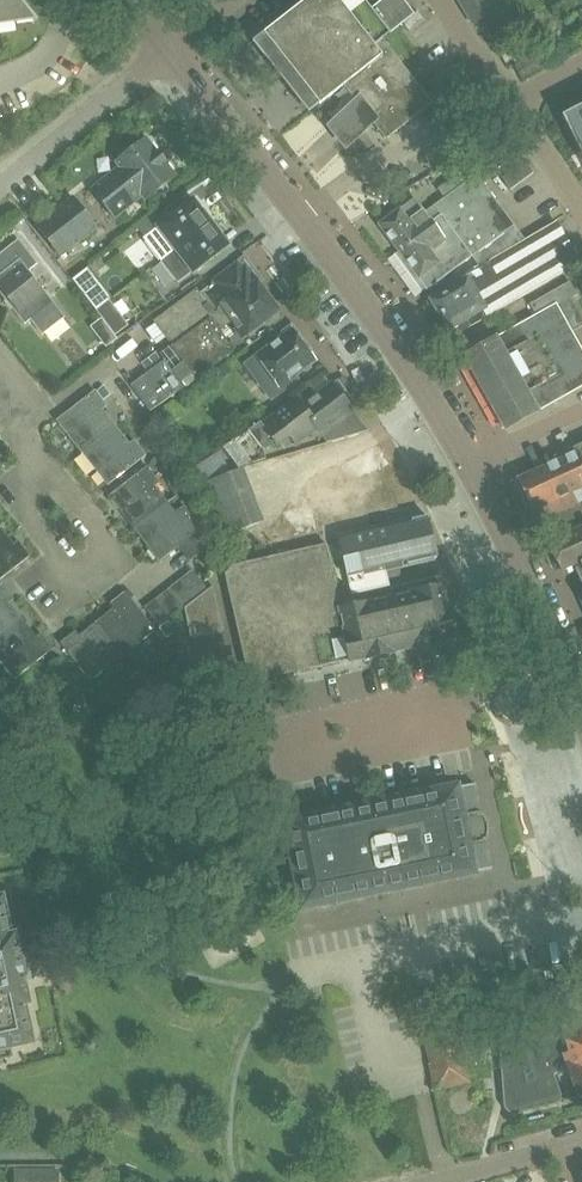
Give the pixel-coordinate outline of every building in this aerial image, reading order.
[(38,21),(21,0),(0,0),(0,27),(38,21)] [(385,140),(431,103),(381,40),(403,23),(411,32),(426,20),(418,10),(415,13),(405,0),(381,0),(371,8),(365,0),(306,0),(262,34),(319,105),(342,87),(374,126),(385,140)] [(490,40),(507,29),(496,9),(494,10),(488,0),(457,0),(471,24),(477,20),(490,40)] [(515,65),(523,80),(549,65),(540,50),(515,65)] [(569,115),(564,117),(572,133),(574,137),(581,133),(581,108),(569,115)] [(90,188),(113,218),(141,196),(145,200),(176,175),(147,137),(116,162),(119,166),(90,188)] [(497,170),(511,189),(534,173),(521,153),(497,170)] [(393,215),(379,225),(426,287),(471,257),(472,256),(477,263),(523,238),(513,225),(475,174),(424,212),(423,211),(415,199),(401,208),(400,205),(390,212),(393,215)] [(35,225),(60,256),(97,227),(72,196),(35,225)] [(161,260),(213,219),(203,206),(200,209),(193,199),(143,237),(161,260)] [(224,233),(213,219),(161,260),(178,282),(228,244),(220,235),(224,233)] [(525,240),(479,266),(462,276),(465,281),(430,301),(447,330),(483,309),(488,316),(580,262),(556,221),(525,240)] [(30,319),(42,335),(66,316),(53,301),(29,270),(38,263),(19,238),(0,253),(0,291),(25,323),(30,319)] [(172,346),(193,374),(196,378),(234,350),(218,328),(231,318),(244,335),(277,309),(258,283),(260,282),(243,258),(213,281),(213,282),(199,293),(196,288),(183,298),(153,321),(172,346)] [(97,310),(110,300),(112,298),(88,267),(72,279),(95,308),(97,310)] [(506,429),(581,387),(581,349),(572,332),(581,326),(581,319),(571,298),(577,294),(570,281),(531,303),(537,315),(465,355),(506,429)] [(130,325),(110,300),(97,310),(116,335),(130,325)] [(117,338),(102,318),(91,326),(106,347),(117,338)] [(245,363),(271,398),(296,379),(294,375),(314,360),(291,329),(245,363)] [(150,409),(151,411),(185,386),(182,382),(193,374),(172,346),(161,354),(165,359),(162,361),(148,371),(130,385),(149,410),(150,409)] [(148,371),(162,361),(156,352),(142,363),(148,371)] [(226,365),(216,372),(223,380),(232,373),(226,365)] [(235,440),(245,454),(278,446),(291,436),(297,444),(317,429),(321,434),(352,410),(331,382),(301,404),(297,399),(262,424),(261,423),(235,440)] [(104,385),(97,391),(104,399),(111,394),(104,385)] [(74,432),(87,449),(117,425),(99,402),(104,399),(97,391),(96,390),(58,420),(70,435),(74,432)] [(96,469),(109,485),(147,454),(139,444),(134,447),(117,425),(87,449),(100,466),(96,469)] [(518,477),(538,521),(550,516),(558,533),(581,522),(581,443),(572,447),(574,452),(518,477)] [(198,465),(203,479),(229,470),(223,449),(198,465)] [(163,466),(168,476),(175,472),(170,463),(163,466)] [(138,525),(168,500),(151,479),(155,476),(147,466),(109,497),(121,511),(125,508),(138,525)] [(200,483),(221,538),(263,522),(242,467),(200,483)] [(167,481),(175,495),(185,490),(177,475),(167,481)] [(177,512),(168,500),(138,525),(151,541),(147,544),(160,560),(198,529),(192,521),(195,519),(185,506),(177,512)] [(427,514),(339,536),(349,578),(438,558),(427,514)] [(31,556),(23,545),(19,549),(1,526),(0,527),(0,580),(31,556)] [(545,544),(558,574),(575,566),(581,580),(581,527),(545,544)] [(226,574),(251,684),(276,679),(275,676),(350,659),(351,660),(366,657),(366,658),(440,641),(439,640),(455,637),(449,610),(448,610),(442,586),(342,609),(327,544),(233,565),(226,574)] [(180,580),(196,599),(209,589),(193,569),(180,580)] [(184,608),(186,607),(196,599),(180,580),(168,589),(184,608)] [(24,619),(6,596),(11,593),(3,583),(0,585),(0,638),(24,619)] [(186,607),(191,639),(224,633),(214,585),(209,589),(196,599),(186,607)] [(173,617),(184,608),(168,589),(157,598),(173,617)] [(119,604),(97,621),(120,651),(137,638),(140,642),(156,630),(126,591),(116,599),(119,604)] [(160,626),(173,617),(157,598),(145,607),(160,626)] [(16,677),(53,647),(45,637),(41,640),(24,619),(0,638),(0,649),(8,659),(4,662),(16,677)] [(61,642),(91,680),(107,669),(103,665),(120,651),(97,621),(75,638),(72,633),(61,642)] [(191,674),(195,691),(228,685),(225,667),(191,674)] [(479,813),(473,786),(474,785),(474,783),(285,822),(302,907),(406,886),(491,869),(491,867),(489,867),(484,839),(486,839),(487,837),(488,834),(488,832),(488,830),(488,828),(488,826),(487,824),(487,822),(486,820),(485,818),(484,816),(483,815),(481,813),(479,813)] [(9,925),(3,895),(0,896),(0,927),(9,925)] [(19,953),(15,933),(11,934),(9,925),(0,927),(0,957),(19,953)] [(25,982),(24,975),(25,975),(22,960),(21,960),(19,953),(0,957),(0,988),(25,982)] [(27,1012),(25,1003),(29,1002),(25,982),(0,988),(0,1018),(27,1012)] [(435,994),(416,999),(421,1021),(440,1016),(435,994)] [(421,1021),(418,1021),(423,1044),(425,1043),(430,1064),(428,1064),(434,1092),(472,1083),(467,1065),(471,1064),(480,1062),(468,1010),(459,1012),(442,1016),(440,1016),(421,1021)] [(13,1057),(11,1046),(33,1042),(27,1012),(0,1018),(0,1060),(13,1057)] [(511,1111),(514,1111),(552,1102),(555,1101),(556,1098),(557,1096),(557,1093),(550,1074),(564,1069),(570,1085),(580,1082),(581,1087),(581,1028),(563,1034),(558,1020),(508,1028),(505,1029),(503,1031),(501,1033),(499,1035),(498,1037),(498,1040),(503,1105),(503,1108),(506,1110),(508,1111),(511,1111)] [(62,1170),(14,1169),(14,1181),(62,1181),(62,1170)]
